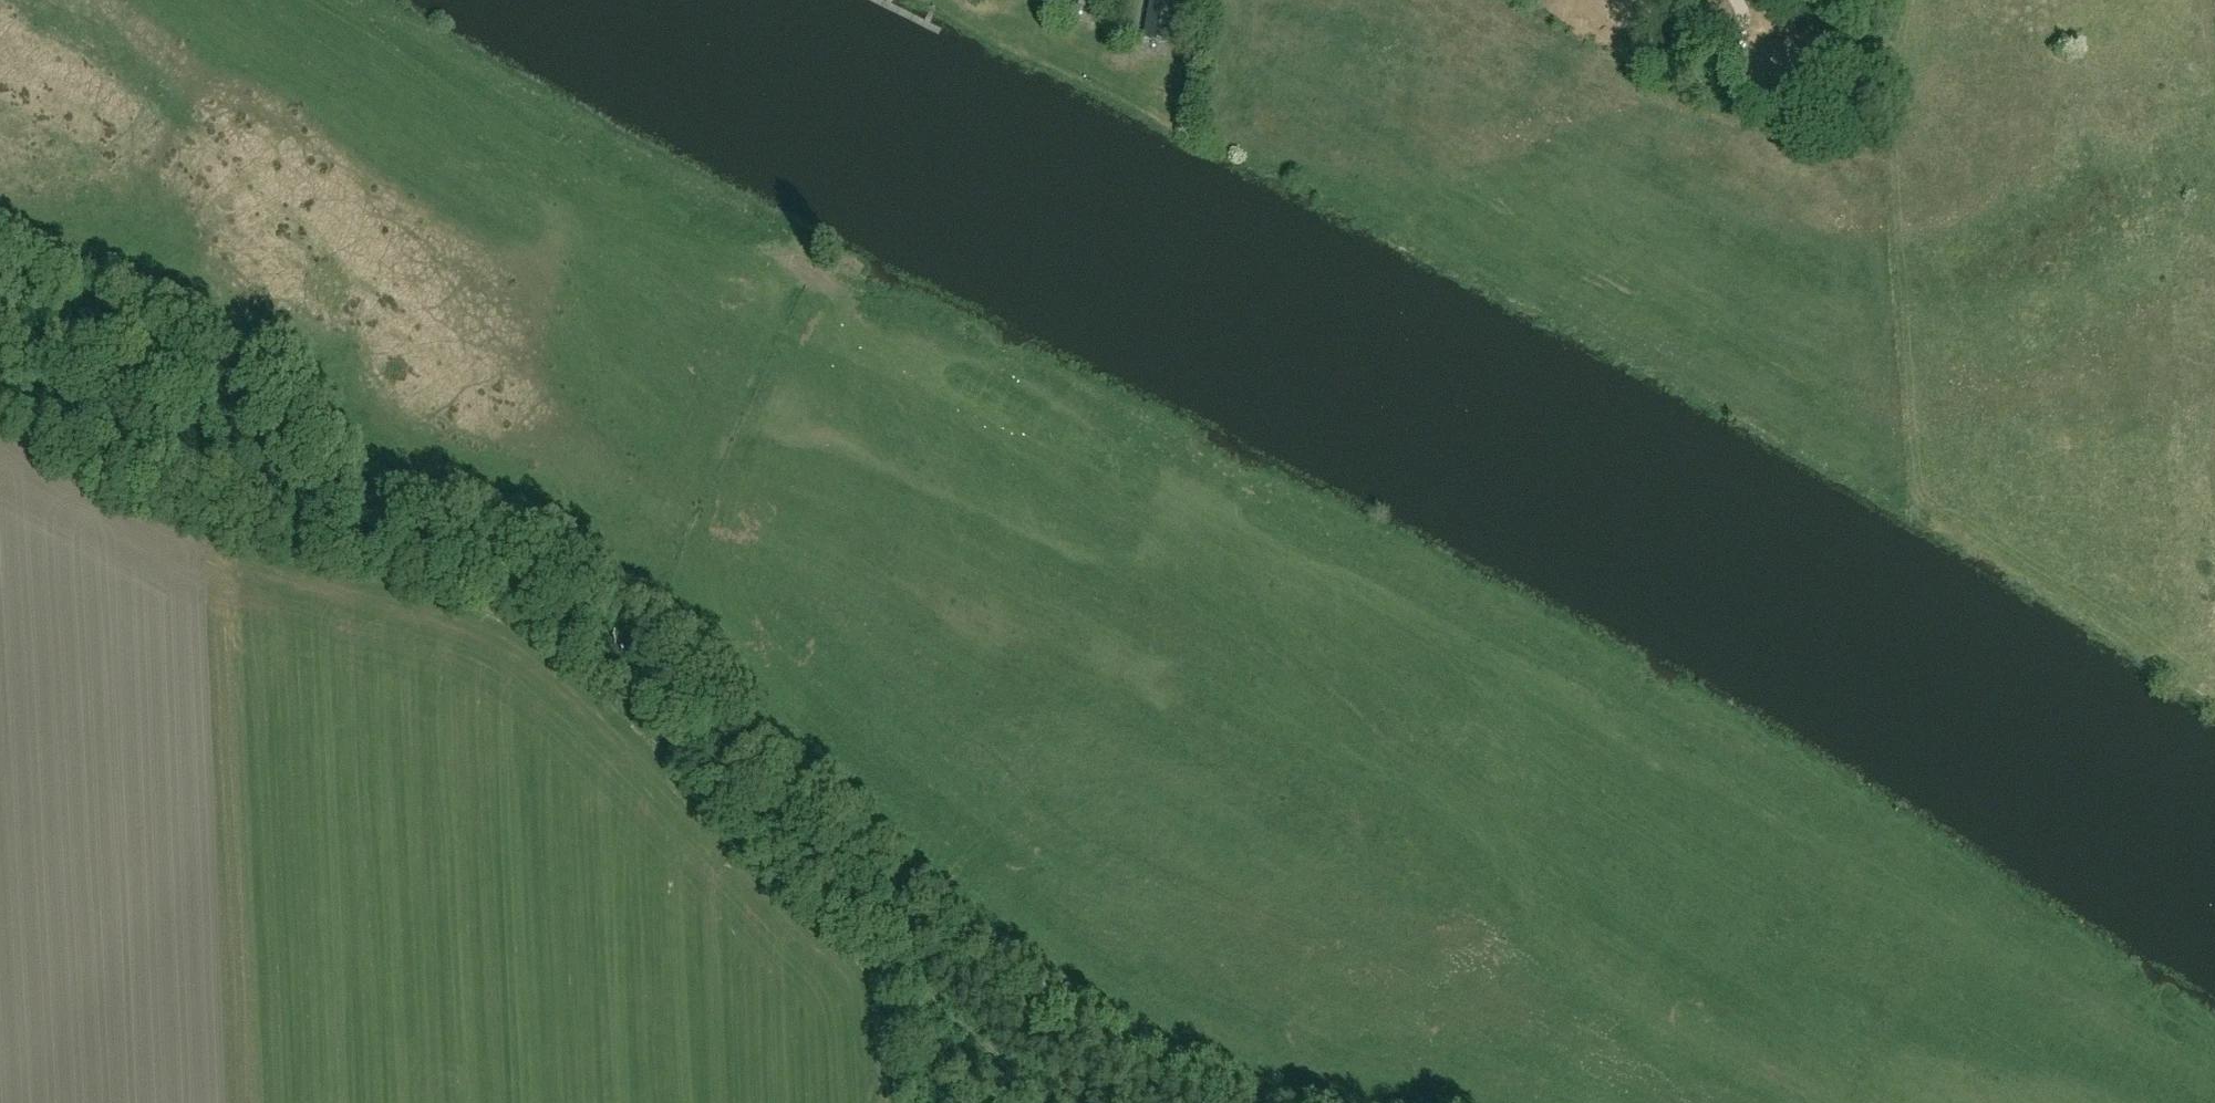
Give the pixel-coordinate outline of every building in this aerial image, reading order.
[(1064,3),(1091,16),(1099,0),(1065,0),(1064,3)] [(1109,30),(1131,39),(1148,0),(1122,0),(1109,30)]
